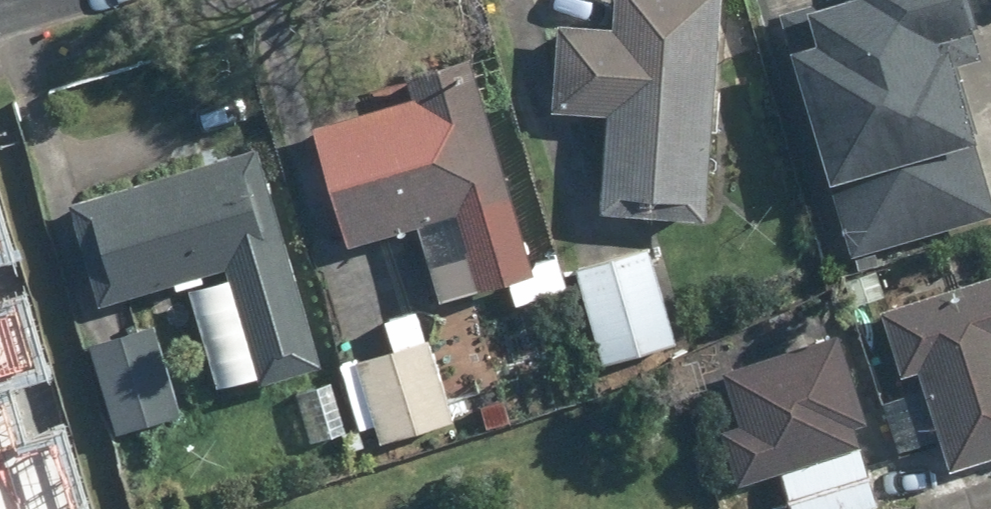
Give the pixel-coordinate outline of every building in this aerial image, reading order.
[(616,37),(551,34),(547,112),(609,114),(605,213),(714,217),(723,0),(615,0),(616,37)] [(849,247),(988,208),(970,141),(990,135),(990,119),(966,31),(980,28),(972,0),(776,0),(849,247)] [(475,72),(311,123),(348,243),(417,221),(441,299),(510,278),(518,304),(568,289),(557,252),(533,259),(475,72)] [(263,146),(71,202),(102,307),(188,281),(220,390),(325,360),(263,146)] [(649,243),(575,266),(605,361),(678,339),(649,243)] [(880,309),(902,378),(920,372),(951,470),(990,457),(990,274),(880,309)] [(385,320),(392,343),(338,361),(358,425),(376,419),(384,443),(456,420),(420,309),(385,320)] [(702,361),(742,485),(780,473),(792,508),(854,508),(884,499),(859,423),(872,419),(861,386),(879,380),(857,311),(702,361)] [(155,321),(87,340),(114,434),(182,415),(155,321)] [(333,377),(297,389),(313,439),(350,428),(333,377)]
